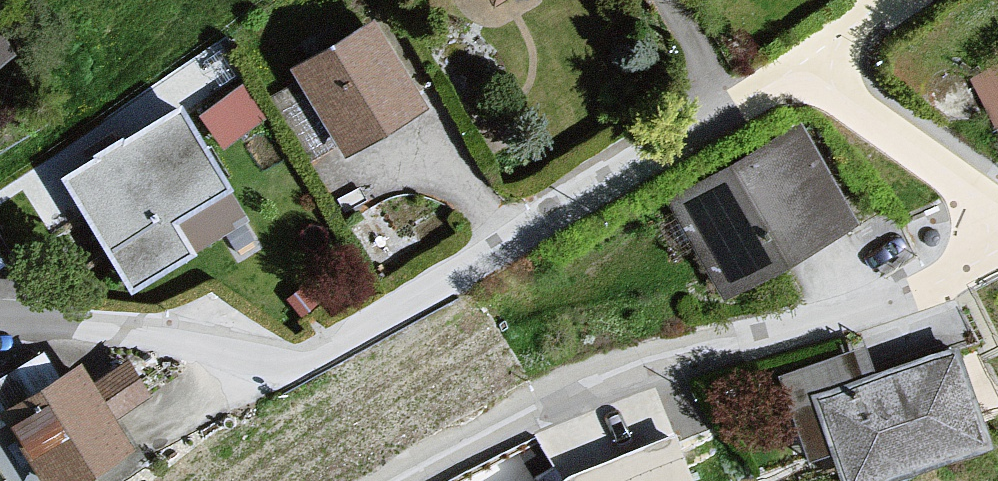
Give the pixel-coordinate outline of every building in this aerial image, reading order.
[(376,20),(291,69),(344,161),(429,111),(376,20)] [(12,55),(0,34),(0,65),(12,55)] [(997,133),(997,65),(969,81),(997,133)] [(245,87),(200,118),(220,148),(265,116),(245,87)] [(181,108),(64,178),(132,293),(250,223),(181,108)] [(803,133),(666,208),(720,306),(857,231),(803,133)] [(810,400),(837,480),(872,480),(989,443),(959,352),(810,400)] [(129,363),(94,384),(104,400),(114,416),(149,395),(129,363)] [(0,414),(0,415),(40,480),(93,480),(137,454),(114,416),(104,400),(94,384),(82,364),(0,414)]
